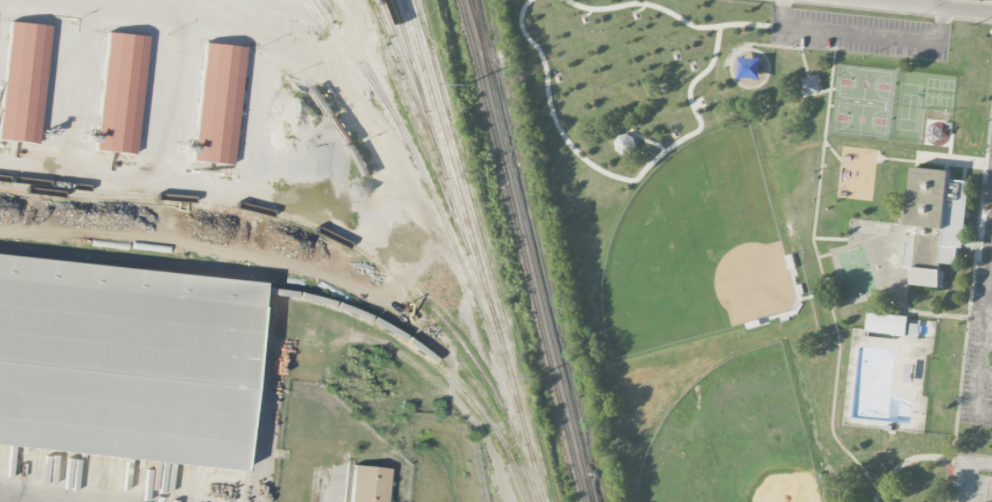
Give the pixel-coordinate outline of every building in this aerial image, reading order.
[(35,142),(0,138),(0,111),(10,20),(49,24),(35,142)] [(94,149),(107,31),(146,35),(133,153),(94,149)] [(192,161),(206,41),(245,46),(231,165),(192,161)] [(801,98),(820,94),(817,77),(798,81),(801,98)] [(616,136),(619,153),(635,150),(633,133),(616,136)] [(908,226),(944,229),(941,263),(957,264),(958,248),(965,248),(970,181),(950,180),(951,171),(912,168),(908,226)] [(911,284),(943,288),(945,271),(913,267),(911,284)] [(237,470),(0,444),(0,277),(255,305),(237,470)] [(908,315),(868,313),(867,333),(907,335),(908,315)] [(387,467),(383,501),(348,501),(352,464),(387,467)]
